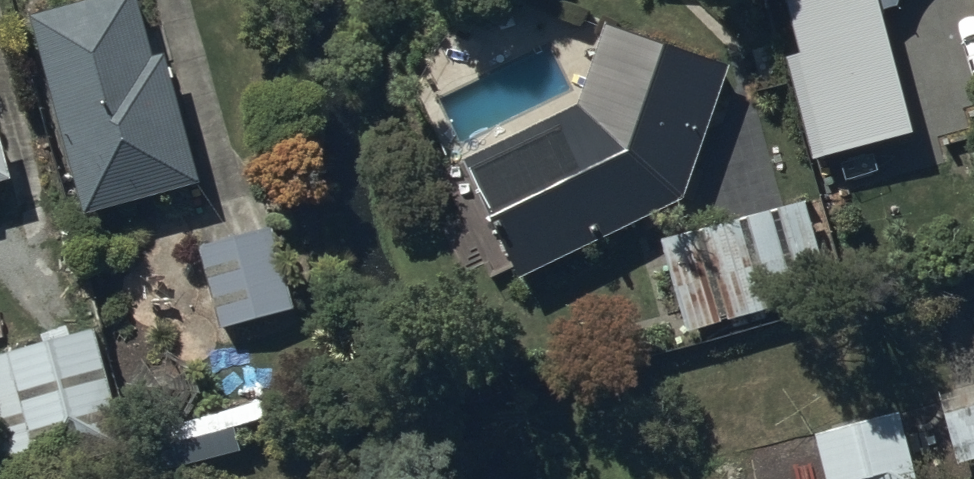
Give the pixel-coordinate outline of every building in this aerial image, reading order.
[(202,165),(168,39),(158,41),(147,0),(44,0),(37,2),(90,195),(202,165)] [(918,115),(887,0),(797,0),(807,40),(790,45),(816,144),(918,115)] [(686,186),(733,54),(612,9),(579,98),(469,147),(526,260),(686,186)] [(18,162),(1,101),(0,101),(0,166),(18,162)] [(784,193),(665,224),(690,321),(809,291),(784,193)] [(199,234),(224,324),(297,305),(271,214),(199,234)] [(96,320),(0,347),(0,466),(1,471),(129,435),(96,320)] [(945,386),(963,452),(973,449),(973,378),(945,386)] [(904,400),(823,418),(836,478),(922,478),(904,400)]
